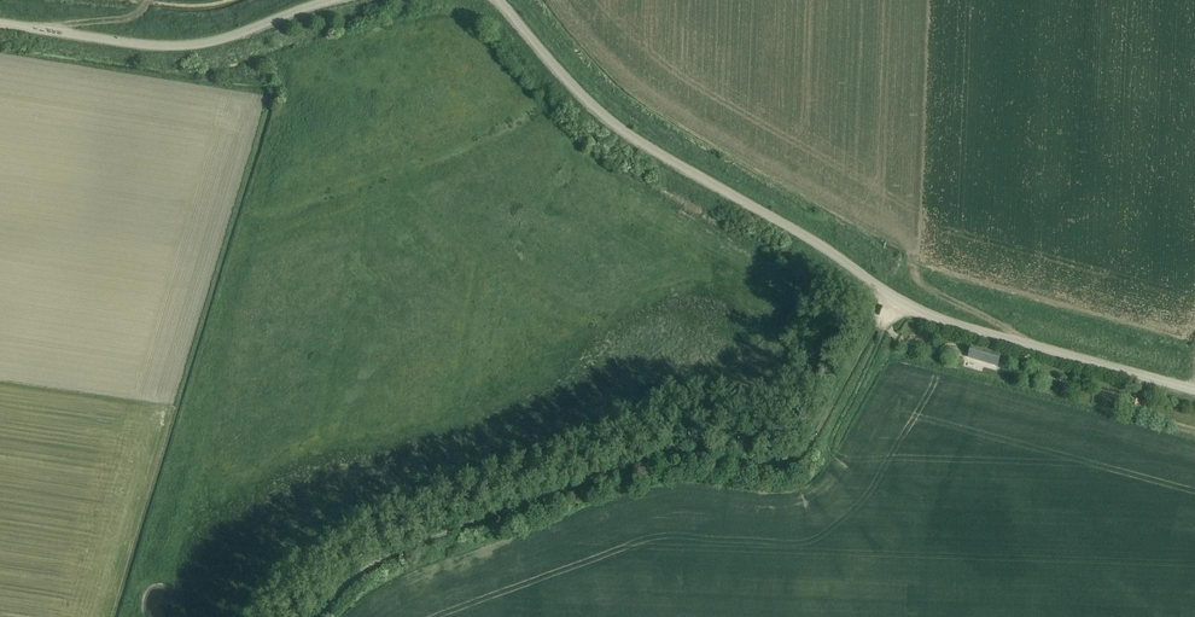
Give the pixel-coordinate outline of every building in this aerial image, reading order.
[(1001,353),(972,345),(969,357),(985,362),(997,366),(1001,354),(1001,353)]
